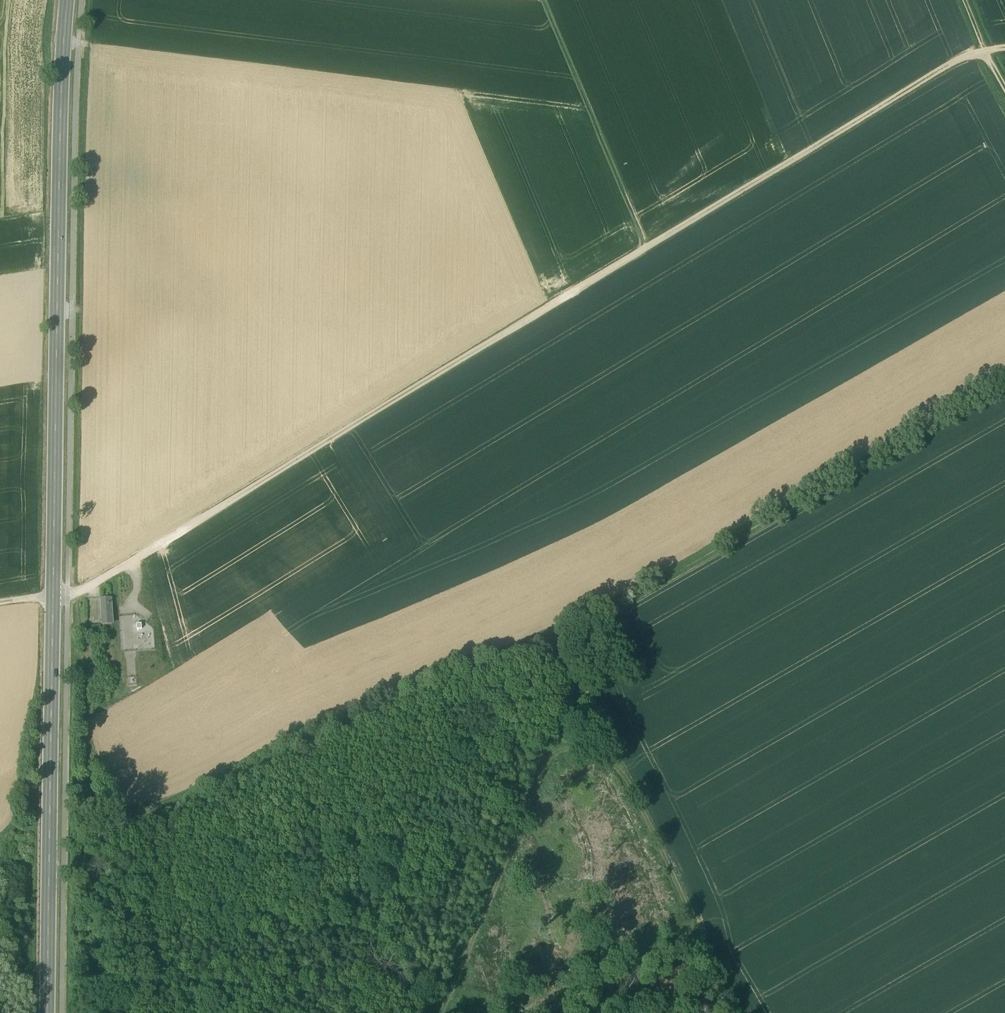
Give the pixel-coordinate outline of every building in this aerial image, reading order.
[(111,598),(99,598),(100,625),(112,625),(111,598)]
